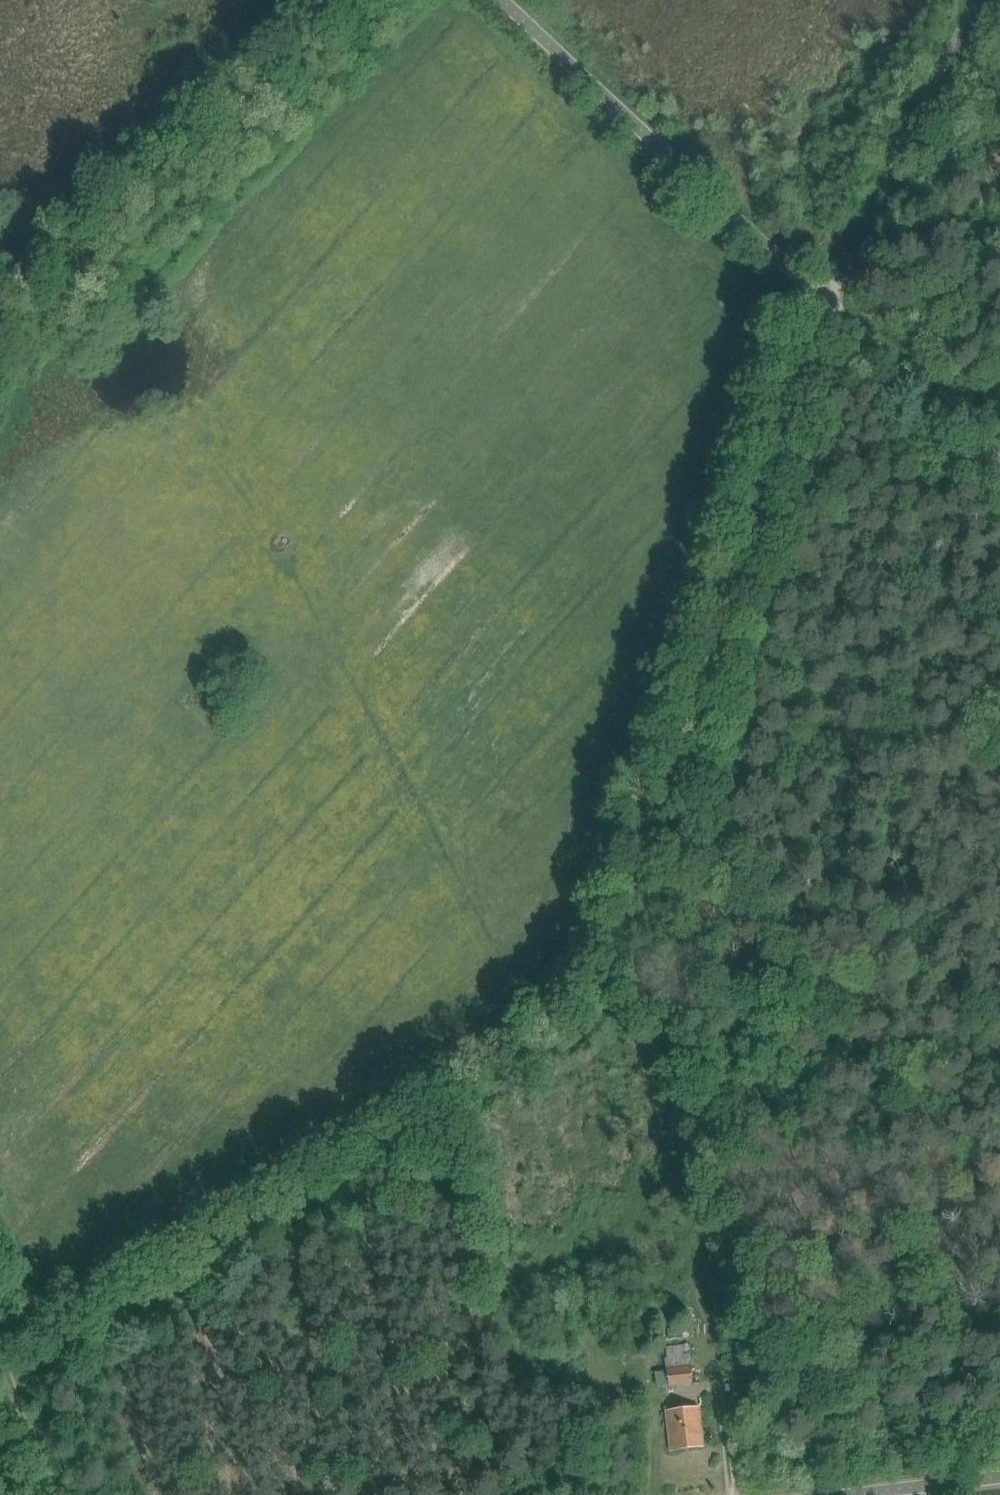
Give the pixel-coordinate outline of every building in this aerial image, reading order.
[(667,1356),(665,1357),(669,1383),(669,1386),(693,1382),(689,1343),(666,1346),(667,1356)] [(664,1407),(667,1429),(670,1449),(704,1445),(699,1403),(664,1407)]
